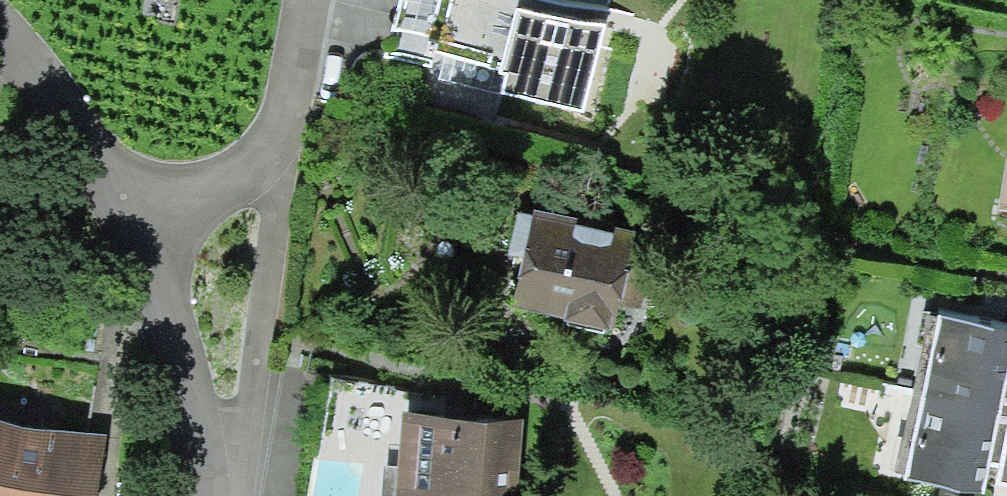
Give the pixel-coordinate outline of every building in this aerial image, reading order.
[(431,76),(583,115),(605,31),(517,8),(519,0),(451,0),(431,76)] [(589,209),(535,200),(516,316),(617,332),(645,314),(646,261),(586,232),(589,209)] [(941,311),(906,481),(981,495),(988,495),(1006,402),(1006,325),(941,311)] [(0,405),(0,495),(94,495),(106,426),(0,405)] [(409,414),(404,495),(516,495),(521,421),(409,414)]
